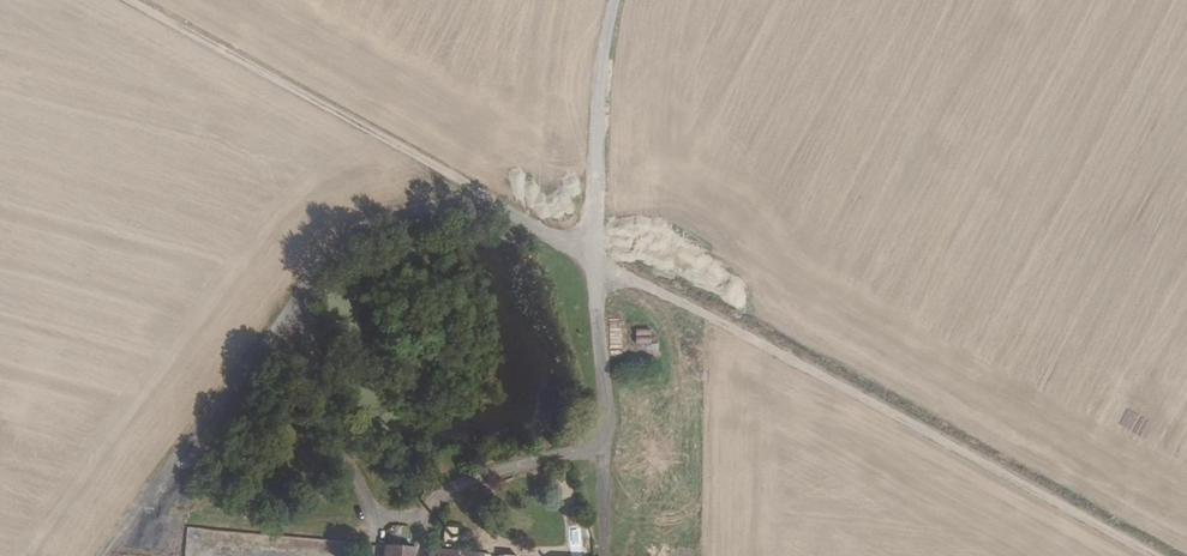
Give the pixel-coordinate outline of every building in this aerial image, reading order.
[(651,329),(635,329),(635,337),(651,337),(651,329)] [(651,338),(635,338),(635,346),(651,346),(651,338)] [(200,545),(199,552),(215,554),(216,547),(200,545)] [(382,555),(413,555),(414,548),(383,545),(382,555)]
